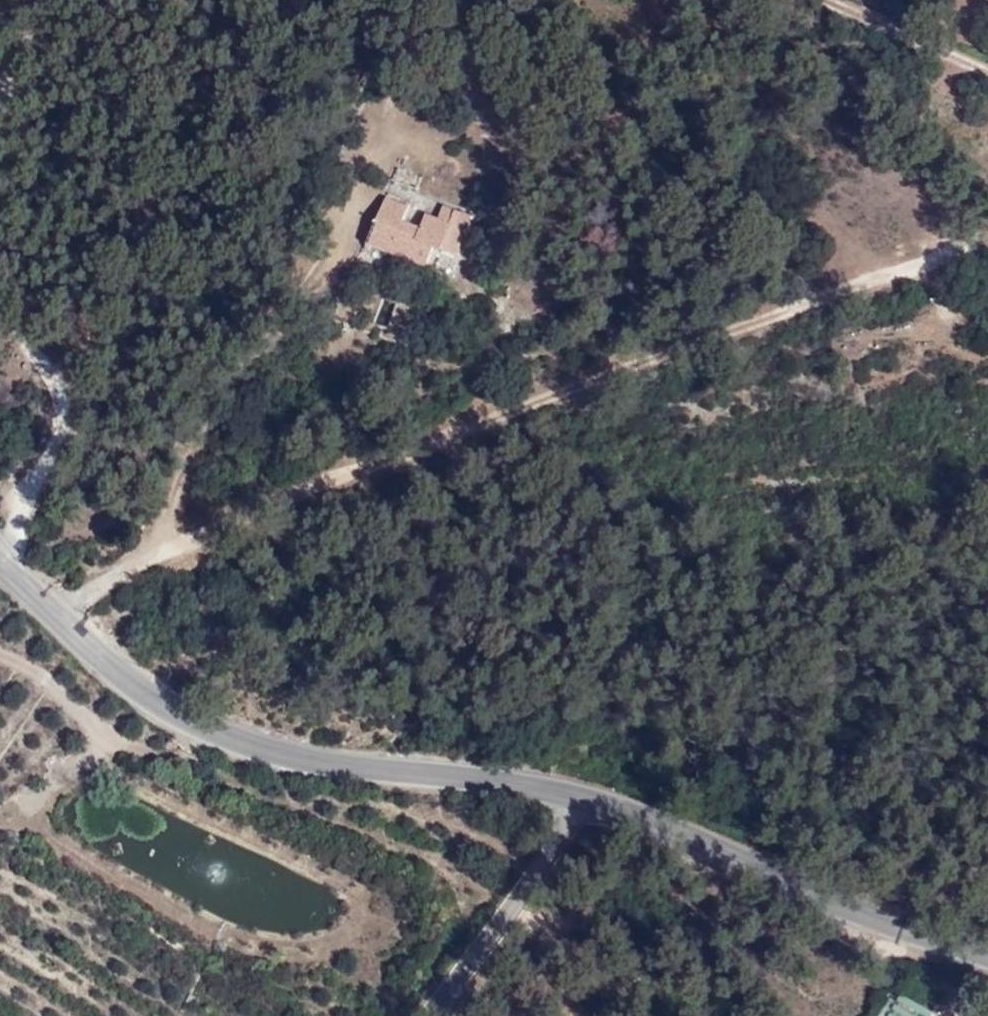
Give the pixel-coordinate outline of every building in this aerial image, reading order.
[(438,180),(401,165),(371,240),(428,263),(437,242),(457,249),(472,212),(431,195),(438,180)] [(943,1012),(900,990),(886,1015),(941,1015),(943,1012)]
